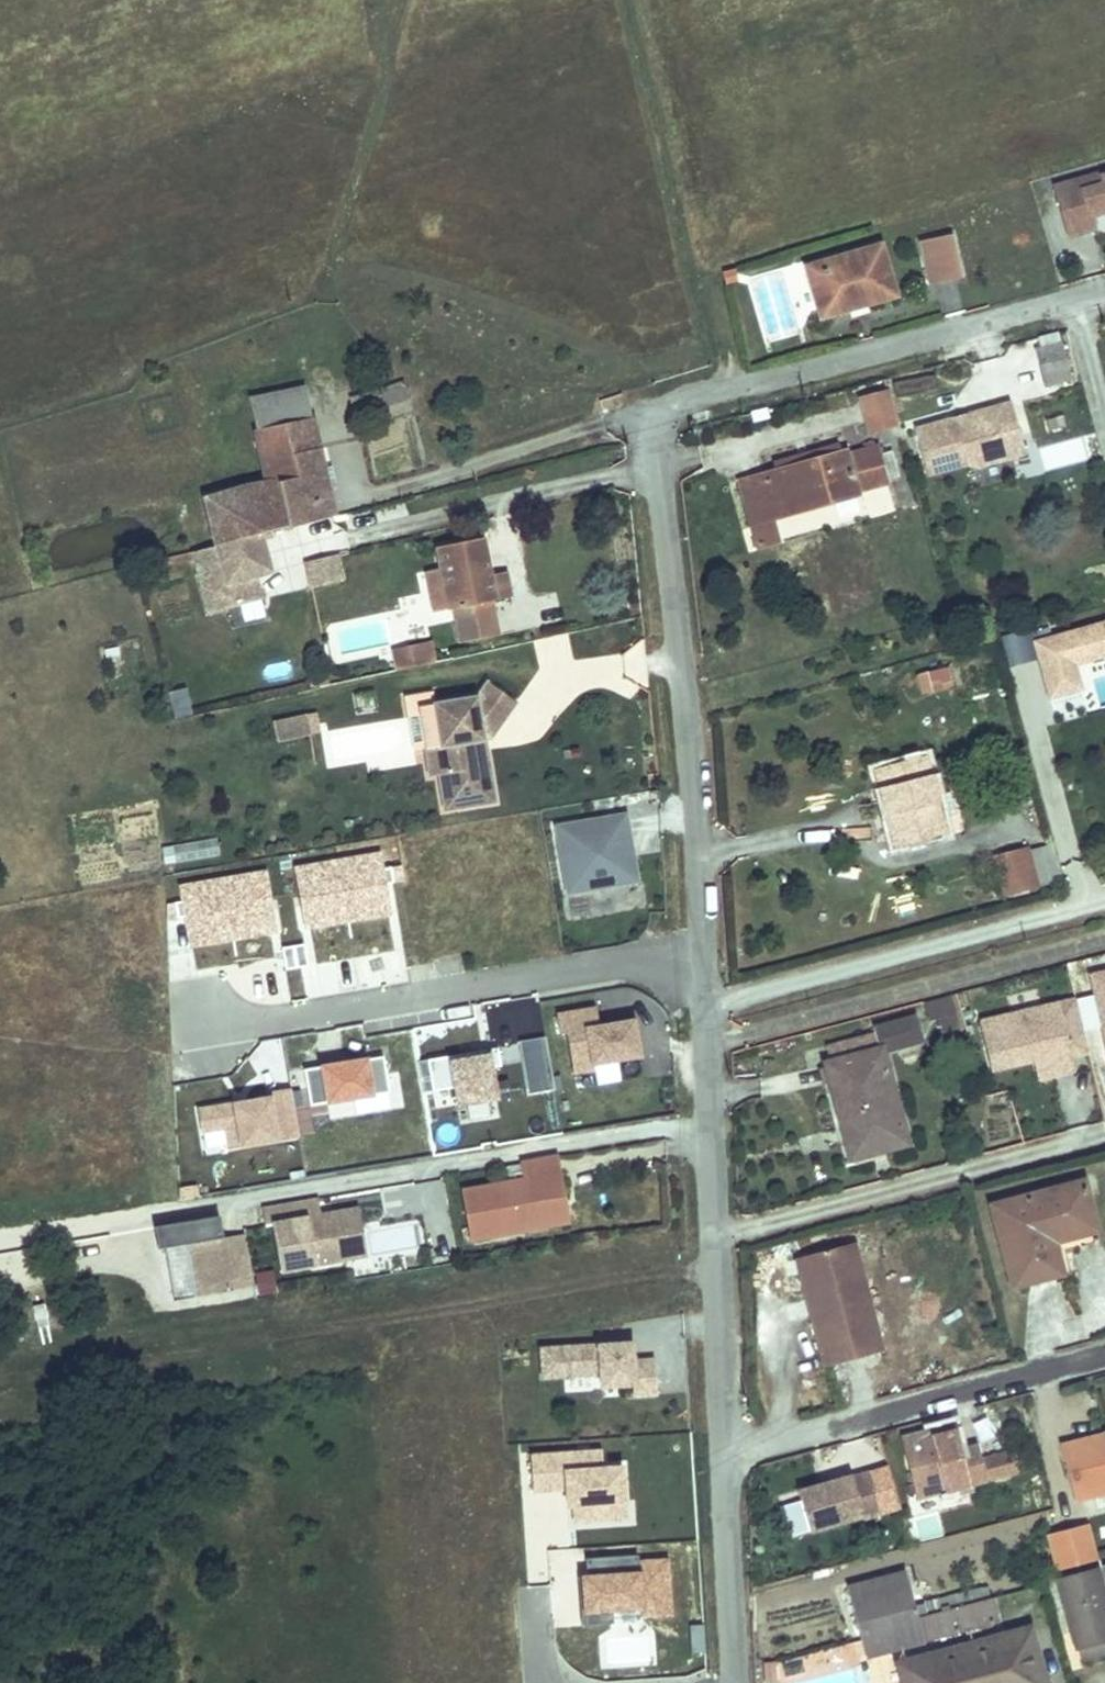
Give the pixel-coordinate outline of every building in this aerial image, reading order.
[(1101,181),(1103,189),(1083,195),(1080,187),(1080,184),(1055,192),(1069,242),(1093,235),(1090,221),(1104,217),(1104,180),(1101,181)] [(1103,189),(1101,181),(1080,187),(1083,195),(1103,189)] [(974,275),(962,235),(928,244),(939,285),(974,275)] [(903,297),(889,246),(814,268),(828,318),(903,297)] [(731,273),(719,277),(721,289),(734,286),(731,273)] [(903,297),(828,318),(830,326),(905,304),(903,297)] [(1070,383),(1060,342),(1032,350),(1040,381),(1049,378),(1053,388),(1070,383)] [(403,388),(349,402),(354,419),(409,406),(403,388)] [(888,388),(858,396),(868,432),(900,424),(888,388)] [(307,421),(299,393),(242,406),(249,437),(307,421)] [(1015,402),(918,428),(930,474),(934,473),(961,466),(970,463),(981,466),(1028,454),(1015,402)] [(307,421),(249,437),(257,476),(293,466),(292,459),(316,452),(307,421)] [(841,454),(732,482),(743,526),(850,498),(849,496),(880,488),(878,481),(871,456),(870,450),(842,457),(841,454)] [(259,486),(205,500),(218,551),(260,540),(290,532),(331,520),(316,452),(292,459),(293,466),(257,476),(259,486)] [(871,456),(878,481),(890,478),(883,453),(871,456)] [(895,508),(912,507),(911,483),(894,483),(895,508)] [(333,528),(331,520),(290,532),(292,540),(333,528)] [(513,590),(507,565),(491,569),(482,532),(436,544),(442,569),(451,606),(456,604),(465,639),(502,629),(494,595),(498,594),(513,590)] [(271,579),(260,540),(218,551),(228,588),(257,582),(271,579)] [(210,618),(263,604),(257,582),(228,588),(218,551),(199,556),(195,557),(210,618)] [(451,606),(442,569),(427,572),(436,609),(451,606)] [(1034,641),(1049,699),(1084,689),(1077,666),(1104,658),(1104,622),(1034,641)] [(437,658),(433,639),(395,647),(397,659),(413,655),(415,664),(437,658)] [(413,655),(397,659),(399,667),(415,664),(413,655)] [(949,667),(917,675),(923,695),(954,687),(949,667)] [(439,813),(491,804),(483,763),(470,766),(465,739),(478,736),(485,734),(510,701),(483,680),(471,697),(427,705),(432,735),(421,748),(416,749),(420,775),(432,773),(439,813)] [(187,688),(165,690),(167,717),(190,715),(187,688)] [(373,688),(351,692),(356,715),(377,711),(373,688)] [(409,708),(416,749),(421,748),(432,735),(427,705),(409,708)] [(299,720),(266,728),(270,746),(304,739),(299,720)] [(470,766),(483,763),(478,736),(465,739),(470,766)] [(940,836),(916,756),(867,767),(886,836),(913,829),(915,841),(940,836)] [(638,883),(625,813),(553,826),(566,897),(638,883)] [(913,829),(886,836),(889,848),(915,841),(913,829)] [(212,860),(209,843),(163,851),(166,868),(212,860)] [(166,868),(163,851),(155,853),(158,869),(166,868)] [(1017,851),(985,859),(996,896),(1028,887),(1019,859),(1017,851)] [(1042,883),(1034,855),(1019,859),(1028,887),(1042,883)] [(294,873),(304,931),(363,920),(361,907),(383,903),(381,888),(378,873),(375,859),(294,873)] [(401,884),(398,869),(387,871),(389,886),(401,884)] [(387,871),(378,873),(381,888),(389,886),(387,871)] [(183,921),(186,936),(208,933),(210,945),(270,935),(260,877),(178,892),(180,904),(183,921)] [(180,904),(171,906),(175,922),(183,921),(180,904)] [(171,906),(164,907),(165,924),(175,922),(171,906)] [(301,949),(291,950),(294,972),(304,970),(301,949)] [(291,950),(279,953),(283,974),(294,972),(291,950)] [(1090,974),(1104,1041),(1104,971),(1090,974)] [(944,999),(922,1006),(926,1021),(934,1019),(938,1036),(953,1032),(944,999)] [(1072,1000),(980,1021),(991,1071),(1035,1061),(1039,1080),(1077,1071),(1072,1053),(1084,1050),(1072,1000)] [(558,1015),(559,1023),(555,1024),(556,1032),(567,1030),(576,1087),(621,1080),(617,1059),(640,1055),(634,1019),(599,1025),(596,1008),(558,1015)] [(902,1148),(875,1052),(914,1041),(907,1017),(871,1028),(872,1033),(824,1047),(829,1065),(819,1068),(844,1155),(878,1144),(881,1155),(902,1148)] [(542,1044),(520,1048),(528,1097),(551,1093),(542,1044)] [(494,1104),(489,1072),(499,1070),(495,1053),(415,1067),(421,1098),(452,1092),(455,1110),(494,1104)] [(380,1061),(319,1072),(325,1108),(387,1097),(380,1061)] [(319,1072),(301,1074),(308,1110),(325,1108),(319,1072)] [(266,1103),(196,1115),(199,1137),(222,1134),(226,1153),(296,1141),(288,1095),(265,1098),(266,1103)] [(1086,1148),(1104,1145),(1104,1123),(1082,1126),(1086,1148)] [(878,1144),(844,1155),(847,1167),(881,1155),(878,1144)] [(537,1233),(533,1210),(558,1206),(551,1163),(519,1169),(522,1185),(460,1195),(468,1245),(537,1233)] [(1081,1179),(992,1202),(1014,1285),(1060,1273),(1057,1260),(1051,1238),(1049,1231),(1092,1220),(1081,1179)] [(409,1184),(410,1214),(447,1213),(446,1182),(409,1184)] [(314,1222),(312,1206),(294,1208),(297,1225),(314,1222)] [(562,1229),(558,1206),(533,1210),(537,1233),(562,1229)] [(314,1222),(297,1225),(294,1208),(259,1214),(262,1232),(269,1231),(276,1277),(348,1265),(340,1217),(314,1222)] [(364,1262),(356,1215),(340,1217),(348,1265),(364,1262)] [(423,1220),(364,1225),(368,1264),(426,1258),(423,1220)] [(1092,1220),(1049,1231),(1051,1238),(1094,1227),(1092,1220)] [(229,1296),(220,1244),(216,1222),(151,1233),(155,1255),(162,1254),(181,1250),(191,1304),(229,1297),(229,1296)] [(27,1234),(0,1238),(0,1268),(32,1263),(27,1234)] [(250,1292),(241,1240),(220,1244),(229,1296),(250,1292)] [(884,1350),(854,1240),(798,1254),(825,1366),(884,1350)] [(191,1304),(181,1250),(162,1254),(171,1307),(191,1304)] [(259,1295),(277,1292),(273,1269),(254,1273),(259,1295)] [(648,1399),(646,1364),(626,1365),(625,1352),(619,1352),(619,1347),(534,1353),(536,1382),(557,1380),(593,1378),(594,1386),(614,1384),(626,1383),(628,1400),(648,1399)] [(615,1401),(614,1384),(594,1386),(593,1378),(557,1380),(558,1397),(594,1395),(594,1402),(615,1401)] [(946,1457),(939,1432),(886,1446),(902,1505),(999,1477),(994,1459),(967,1466),(950,1472),(946,1457)] [(1093,1440),(1104,1484),(1104,1437),(1093,1440)] [(530,1455),(532,1490),(566,1488),(567,1505),(574,1505),(581,1504),(582,1520),(606,1519),(605,1502),(624,1501),(621,1465),(602,1467),(601,1450),(530,1455)] [(967,1466),(963,1452),(946,1457),(950,1472),(967,1466)] [(885,1467),(868,1472),(852,1477),(851,1475),(827,1482),(828,1487),(822,1488),(821,1484),(797,1491),(800,1501),(782,1506),(792,1537),(862,1515),(863,1518),(898,1508),(885,1467)] [(605,1502),(606,1519),(625,1517),(624,1501),(605,1502)] [(581,1504),(574,1505),(575,1521),(582,1520),(581,1504)] [(587,1575),(582,1575),(586,1624),(613,1622),(612,1608),(641,1606),(642,1615),(672,1612),(667,1558),(638,1560),(638,1553),(586,1557),(587,1575)] [(1078,1655),(1104,1647),(1104,1619),(1087,1556),(1051,1566),(1078,1655)] [(929,1614),(926,1603),(917,1606),(907,1571),(848,1587),(867,1656),(999,1619),(993,1596),(929,1614)] [(929,1614),(993,1596),(990,1586),(926,1603),(929,1614)] [(898,1661),(904,1682),(1049,1682),(1032,1624),(898,1661)] [(692,1652),(704,1652),(704,1626),(692,1626),(692,1652)] [(1078,1655),(1082,1670),(1104,1663),(1104,1647),(1078,1655)]
